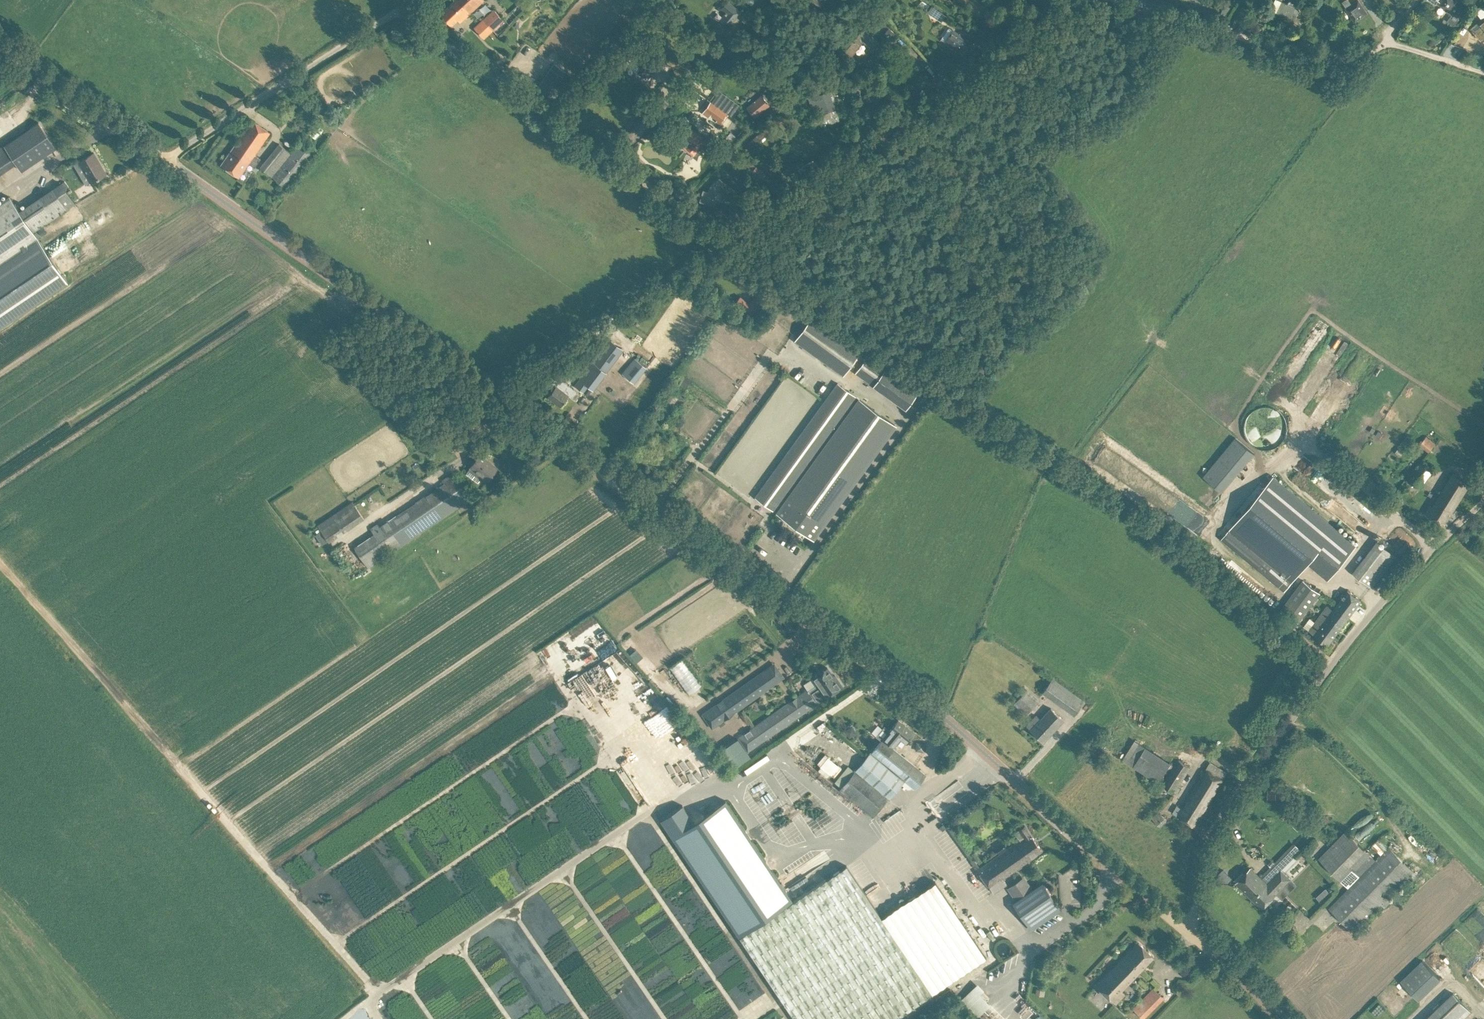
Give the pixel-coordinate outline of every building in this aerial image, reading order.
[(460,0),(455,0),(440,13),(451,24),(457,18),(460,21),(470,12),(460,0)] [(470,12),(483,0),(460,0),(470,12)] [(725,11),(724,13),(725,14),(721,19),(728,25),(740,11),(726,0),(720,7),(725,11)] [(1290,18),(1293,12),(1297,13),(1299,9),(1295,7),(1297,2),(1294,0),(1289,0),(1288,4),(1282,1),(1279,0),(1276,0),(1271,9),(1277,12),(1290,18)] [(1342,2),(1355,21),(1367,13),(1359,0),(1358,0),(1351,4),(1348,0),(1346,0),(1342,2)] [(1446,8),(1445,9),(1448,12),(1449,11),(1457,17),(1464,8),(1457,3),(1458,2),(1456,0),(1454,0),(1453,0),(1444,0),(1441,5),(1446,8)] [(484,19),(493,29),(498,34),(508,25),(494,9),(484,19)] [(747,9),(742,16),(744,18),(742,20),(746,23),(753,14),(747,9)] [(937,10),(933,16),(940,20),(944,14),(937,10)] [(493,29),(484,19),(474,27),(484,38),(493,29)] [(1482,23),(1480,21),(1472,27),(1479,36),(1483,32),(1483,22),(1482,23)] [(845,51),(851,56),(863,41),(873,49),(878,43),(861,30),(845,51)] [(953,30),(945,42),(960,52),(968,40),(953,30)] [(1287,33),(1285,40),(1295,43),(1297,37),(1287,33)] [(633,53),(637,56),(641,50),(638,46),(633,53)] [(640,66),(639,67),(641,68),(638,72),(647,79),(654,70),(650,66),(653,62),(644,54),(637,64),(640,66)] [(537,88),(553,99),(571,74),(554,63),(537,88)] [(774,87),(772,96),(779,97),(781,89),(774,87)] [(836,109),(829,91),(808,98),(812,109),(819,106),(822,114),(836,109)] [(861,91),(858,97),(867,102),(870,96),(861,91)] [(747,107),(755,117),(769,105),(761,95),(747,107)] [(727,114),(711,102),(704,112),(708,116),(710,113),(718,119),(717,120),(721,123),(727,114)] [(222,163),(239,175),(249,161),(256,166),(260,158),(254,154),(270,132),(253,119),(222,163)] [(38,121),(4,144),(21,169),(55,146),(38,121)] [(689,141),(690,142),(686,148),(693,154),(704,140),(691,129),(685,136),(690,140),(689,141)] [(746,143),(751,149),(767,134),(762,129),(746,143)] [(730,131),(726,135),(732,140),(736,136),(730,131)] [(260,166),(286,187),(317,149),(304,138),(292,153),(279,143),(260,166)] [(726,148),(720,143),(715,149),(721,154),(726,148)] [(79,161),(91,181),(106,173),(94,152),(79,161)] [(751,171),(759,179),(765,174),(757,166),(751,171)] [(700,201),(711,204),(716,191),(724,183),(719,177),(710,186),(708,191),(703,190),(700,201)] [(62,183),(20,211),(9,195),(0,202),(0,329),(68,282),(38,238),(34,232),(76,203),(62,183)] [(715,213),(720,218),(724,213),(718,209),(715,213)] [(754,284),(761,289),(765,284),(758,279),(754,284)] [(735,303),(750,314),(761,301),(755,296),(749,303),(740,296),(735,303)] [(861,351),(812,316),(795,340),(843,375),(861,351)] [(575,385),(583,391),(588,385),(593,389),(622,350),(609,340),(575,385)] [(881,391),(893,374),(867,356),(855,372),(881,391)] [(622,373),(634,382),(647,367),(635,357),(622,373)] [(838,382),(755,496),(773,509),(775,507),(779,510),(778,513),(812,538),(895,424),(838,382)] [(568,384),(564,390),(556,384),(548,395),(560,405),(574,388),(568,384)] [(670,390),(664,402),(672,406),(678,394),(670,390)] [(1245,426),(1244,428),(1245,430),(1245,432),(1245,433),(1246,435),(1246,437),(1247,438),(1248,440),(1249,442),(1251,443),(1252,444),(1253,445),(1255,446),(1257,447),(1258,448),(1260,448),(1262,449),(1264,449),(1266,449),(1267,449),(1269,449),(1271,449),(1273,448),(1275,447),(1276,446),(1278,445),(1279,444),(1281,443),(1282,442),(1283,440),(1284,439),(1285,437),(1286,435),(1286,434),(1287,432),(1287,430),(1287,428),(1287,426),(1287,424),(1286,423),(1286,421),(1285,419),(1284,417),(1283,416),(1282,414),(1281,413),(1279,412),(1278,411),(1276,410),(1275,409),(1273,408),(1271,407),(1270,407),(1268,407),(1266,407),(1264,407),(1262,407),(1260,407),(1259,408),(1257,409),(1255,410),(1254,410),(1252,412),(1251,413),(1250,414),(1248,416),(1247,417),(1247,419),(1246,421),(1245,422),(1245,424),(1245,426)] [(1222,491),(1254,452),(1235,436),(1202,475),(1222,491)] [(1420,444),(1429,451),(1436,443),(1427,436),(1420,444)] [(453,448),(457,455),(463,451),(459,444),(453,448)] [(479,454),(466,472),(478,482),(483,475),(488,479),(497,467),(479,454)] [(1410,476),(1422,485),(1433,470),(1421,461),(1410,476)] [(355,547),(369,568),(464,503),(464,504),(470,500),(452,473),(443,480),(445,482),(379,526),(378,524),(371,528),(375,534),(355,547)] [(1453,473),(1432,506),(1431,506),(1426,513),(1444,524),(1470,483),(1453,473)] [(1355,545),(1273,477),(1222,538),(1256,567),(1284,590),(1298,573),(1309,560),(1329,577),(1355,545)] [(318,524),(329,540),(363,517),(352,501),(318,524)] [(1352,572),(1372,587),(1396,555),(1377,540),(1352,572)] [(1398,550),(1403,554),(1412,545),(1407,541),(1398,550)] [(1320,592),(1303,579),(1281,609),(1298,621),(1320,592)] [(1348,589),(1333,610),(1327,605),(1315,622),(1310,618),(1304,626),(1309,630),(1314,634),(1328,645),(1362,600),(1348,589)] [(615,676),(629,666),(616,650),(602,661),(615,676)] [(674,674),(687,692),(700,683),(683,658),(675,664),(679,670),(674,674)] [(813,677),(803,684),(807,689),(808,691),(816,703),(826,696),(842,685),(835,675),(833,676),(827,667),(813,677)] [(712,727),(769,687),(759,673),(702,713),(712,727)] [(1042,691),(1074,714),(1084,700),(1053,677),(1042,691)] [(747,751),(760,742),(816,703),(808,691),(807,689),(749,729),(750,729),(744,733),(744,732),(738,737),(747,751)] [(1013,703),(1026,714),(1039,701),(1026,689),(1013,703)] [(1026,726),(1043,741),(1050,734),(1063,719),(1051,708),(1041,719),(1036,715),(1026,726)] [(899,748),(903,747),(915,733),(898,719),(890,730),(885,725),(876,736),(882,740),(893,748),(895,745),(899,748)] [(888,798),(889,799),(904,780),(915,789),(926,774),(893,748),(882,740),(872,753),(871,752),(840,790),(874,817),(877,813),(876,812),(888,798)] [(818,763),(832,776),(841,767),(826,753),(818,763)] [(1173,792),(1190,766),(1178,758),(1162,784),(1173,792)] [(1208,772),(1184,810),(1177,805),(1172,812),(1194,826),(1223,778),(1207,768),(1206,771),(1208,772)] [(1268,788),(1267,798),(1276,798),(1276,788),(1268,788)] [(693,822),(672,836),(740,936),(792,900),(725,800),(693,822)] [(1159,811),(1152,818),(1159,826),(1167,819),(1159,811)] [(1302,822),(1303,823),(1314,834),(1319,828),(1311,821),(1307,817),(1302,822)] [(1021,840),(1021,839),(978,870),(993,892),(1006,883),(1002,877),(1033,855),(1041,849),(1024,825),(1018,829),(1025,838),(1021,840)] [(1349,887),(1329,907),(1354,931),(1414,871),(1389,845),(1376,859),(1346,829),(1319,857),(1349,887)] [(882,917),(846,864),(792,900),(740,936),(795,1018),(893,1018),(986,956),(935,881),(882,917)] [(1236,883),(1253,899),(1267,884),(1251,868),(1236,883)] [(1267,884),(1253,899),(1262,908),(1269,901),(1277,893),(1276,893),(1290,879),(1281,870),(1267,884)] [(1014,904),(1031,929),(1060,908),(1044,884),(1035,889),(1014,904)] [(1326,887),(1316,894),(1321,900),(1330,893),(1326,887)] [(1299,933),(1313,924),(1303,908),(1289,916),(1299,933)] [(1116,1004),(1124,994),(1121,991),(1153,956),(1139,942),(1132,949),(1131,949),(1096,985),(1099,988),(1109,999),(1110,998),(1116,1004)] [(1422,958),(1400,979),(1419,999),(1441,978),(1422,958)] [(990,1004),(985,998),(989,994),(976,982),(958,1000),(977,1018),(990,1004)] [(1135,1007),(1133,1009),(1143,1018),(1145,1017),(1163,997),(1153,987),(1135,1007)] [(1424,1018),(1462,1018),(1471,1010),(1453,991),(1424,1018)]
